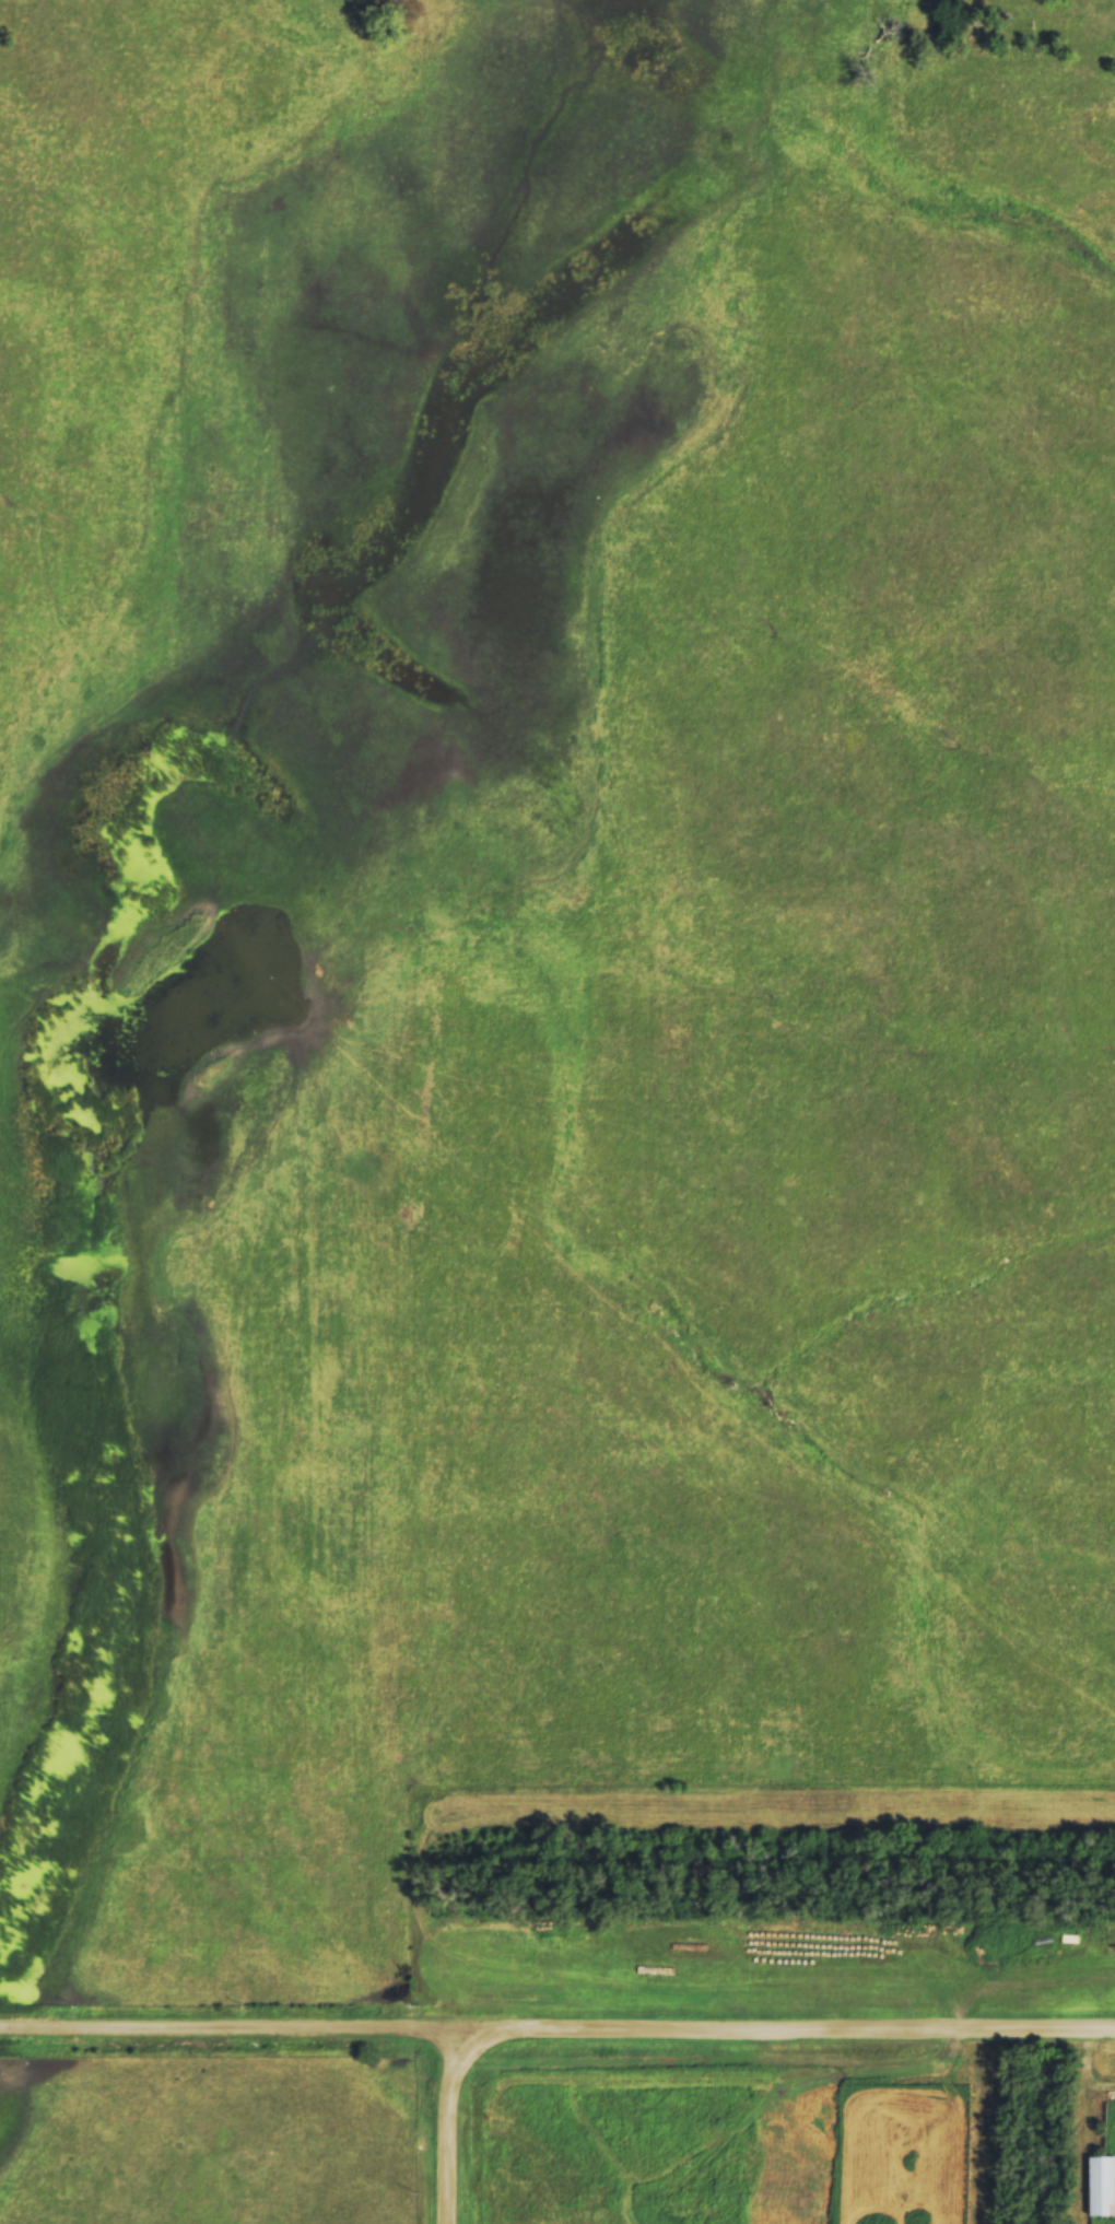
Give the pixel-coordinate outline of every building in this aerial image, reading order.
[(1090,2217),(1114,2217),(1114,2156),(1090,2156),(1090,2217)]
